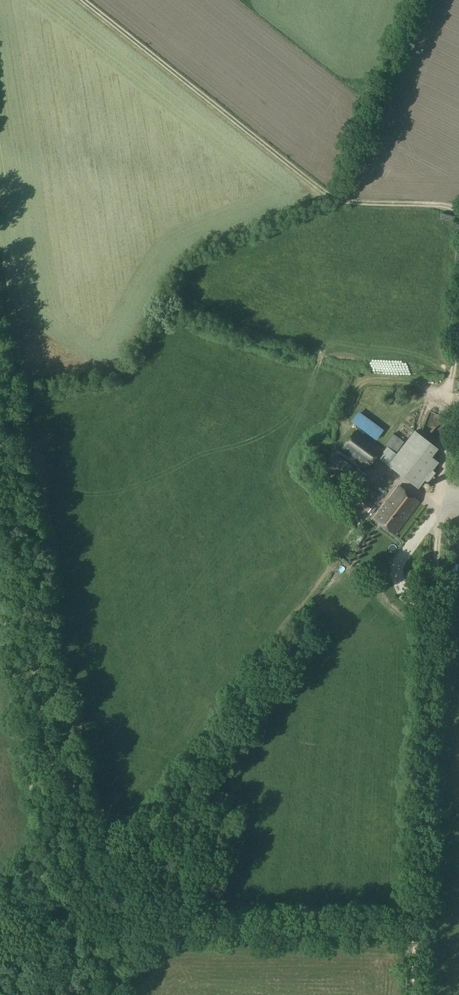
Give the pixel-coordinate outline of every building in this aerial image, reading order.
[(428,219),(435,217),(433,211),(426,213),(428,219)] [(369,467),(382,448),(356,429),(342,447),(369,467)] [(414,430),(387,465),(418,489),(438,464),(431,458),(438,449),(414,430)] [(393,450),(399,439),(389,433),(382,444),(393,450)] [(362,479),(355,474),(348,483),(354,488),(362,479)] [(376,516),(374,519),(394,535),(419,501),(399,485),(398,485),(381,510),(376,516)] [(369,514),(371,512),(374,507),(364,499),(359,506),(369,514)]
